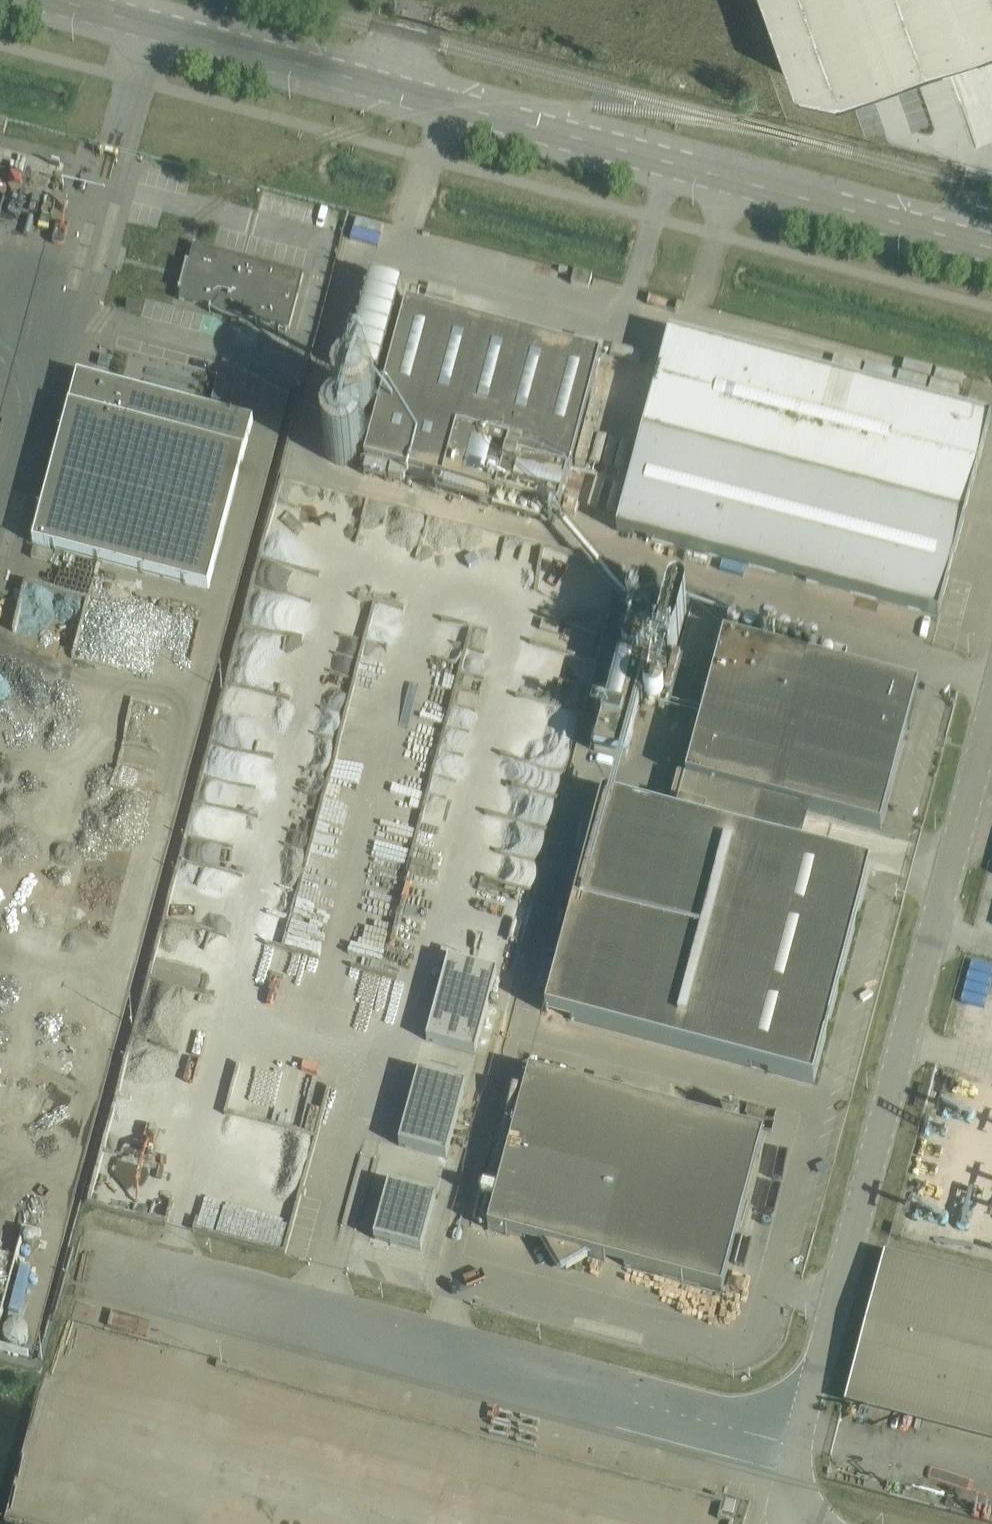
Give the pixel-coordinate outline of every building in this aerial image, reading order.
[(794,79),(817,85),(838,89),(991,35),(991,0),(765,0),(794,79)] [(289,329),(303,275),(193,246),(178,300),(289,329)] [(588,289),(591,276),(574,271),(570,284),(588,289)] [(380,379),(403,289),(369,280),(346,370),(380,379)] [(559,516),(600,360),(406,309),(364,464),(559,516)] [(644,427),(643,432),(964,518),(990,420),(962,413),(794,368),(796,358),(773,352),(770,362),(669,335),(666,345),(654,391),(649,410),(644,427)] [(207,590),(247,440),(253,421),(77,374),(72,394),(32,543),(207,590)] [(364,388),(356,385),(347,386),(340,390),(335,398),(333,407),(336,415),(341,421),(349,425),(357,425),(365,422),(370,416),(374,409),(373,401),(370,393),(364,388)] [(345,425),(337,426),(331,429),(326,434),(325,437),(324,440),(323,444),(324,451),(328,458),(334,463),(341,465),(349,464),(356,460),(360,454),(363,447),(362,439),(358,432),(352,428),(345,425)] [(643,432),(616,532),(937,617),(964,518),(643,432)] [(566,500),(563,511),(575,514),(578,503),(566,500)] [(124,586),(147,591),(150,576),(127,572),(124,586)] [(260,588),(229,711),(290,726),(321,603),(260,588)] [(645,615),(646,615),(649,614),(650,613),(652,613),(653,612),(654,611),(655,610),(656,608),(656,607),(657,605),(657,604),(657,602),(657,600),(656,598),(655,597),(654,596),(653,594),(651,593),(648,592),(646,592),(645,592),(642,592),(641,593),(639,594),(638,595),(637,596),(635,598),(634,600),(634,601),(634,603),(634,604),(634,605),(634,606),(635,608),(636,609),(637,611),(638,612),(640,613),(641,614),(643,614),(645,615)] [(666,654),(668,654),(669,654),(671,654),(672,653),(673,652),(674,651),(675,650),(675,649),(676,648),(686,611),(686,610),(686,609),(686,608),(685,607),(685,606),(684,605),(684,603),(682,602),(681,601),(678,600),(676,600),(674,600),(672,601),(671,602),(670,603),(669,605),(668,605),(668,607),(658,645),(658,648),(659,649),(659,650),(661,652),(662,653),(664,654),(666,654)] [(639,639),(640,639),(643,638),(644,637),(646,637),(647,636),(648,635),(649,633),(650,631),(651,629),(651,627),(651,625),(650,623),(650,622),(648,619),(647,618),(646,617),(644,616),(643,616),(641,616),(639,615),(637,616),(634,617),(633,617),(632,618),(630,620),(629,622),(628,623),(628,625),(628,627),(628,628),(628,630),(629,632),(629,633),(630,634),(632,636),(633,637),(635,638),(637,638),(639,639)] [(880,831),(917,689),(723,637),(685,779),(800,809),(880,831)] [(632,662),(634,662),(637,662),(638,661),(640,660),(642,658),(643,656),(644,655),(644,653),(645,652),(645,651),(645,649),(644,647),(643,645),(643,644),(641,642),(640,641),(638,640),(636,639),(634,639),(632,639),(631,639),(628,640),(627,641),(625,642),(624,644),(623,645),(622,647),(622,648),(622,650),(622,652),(622,653),(622,654),(623,656),(624,657),(625,659),(626,660),(628,661),(629,661),(631,662),(632,662)] [(625,760),(649,668),(618,659),(594,751),(625,760)] [(558,850),(589,702),(526,689),(515,744),(558,752),(554,770),(540,767),(530,816),(551,821),(546,848),(558,850)] [(348,761),(372,767),(378,744),(355,737),(348,761)] [(415,761),(412,770),(434,778),(437,768),(415,761)] [(800,809),(685,779),(675,817),(790,847),(800,809)] [(870,869),(790,847),(675,817),(602,797),(545,1013),(812,1084),(870,869)] [(195,854),(182,906),(240,920),(253,867),(195,854)] [(426,1041),(474,1054),(496,973),(447,960),(426,1041)] [(152,1011),(140,1061),(205,1076),(217,1026),(152,1011)] [(418,1073),(398,1146),(445,1159),(465,1086),(418,1073)] [(721,1293),(763,1136),(529,1074),(487,1231),(544,1246),(560,1273),(587,1257),(721,1293)] [(388,1184),(373,1239),(420,1252),(435,1197),(388,1184)] [(900,1238),(903,1228),(893,1225),(890,1235),(900,1238)] [(884,1255),(847,1395),(991,1433),(991,1284),(884,1255)] [(21,1269),(9,1315),(18,1318),(31,1271),(21,1269)] [(73,1468),(75,1456),(60,1452),(57,1464),(73,1468)] [(91,1504),(105,1508),(108,1497),(95,1493),(91,1504)] [(725,1500),(721,1513),(732,1515),(735,1503),(725,1500)]
